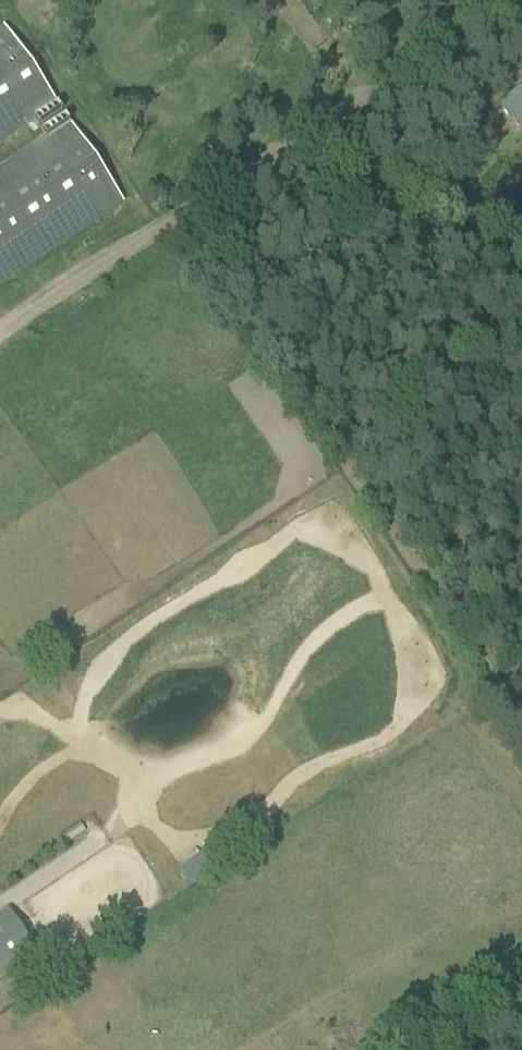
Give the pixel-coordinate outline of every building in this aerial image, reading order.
[(0,33),(0,147),(34,124),(37,129),(62,112),(5,30),(0,33)] [(500,103),(508,114),(521,105),(521,87),(500,103)] [(124,204),(125,203),(86,146),(66,117),(41,135),(45,140),(0,171),(0,287),(124,204)] [(38,956),(9,911),(0,917),(0,981),(38,956)]
